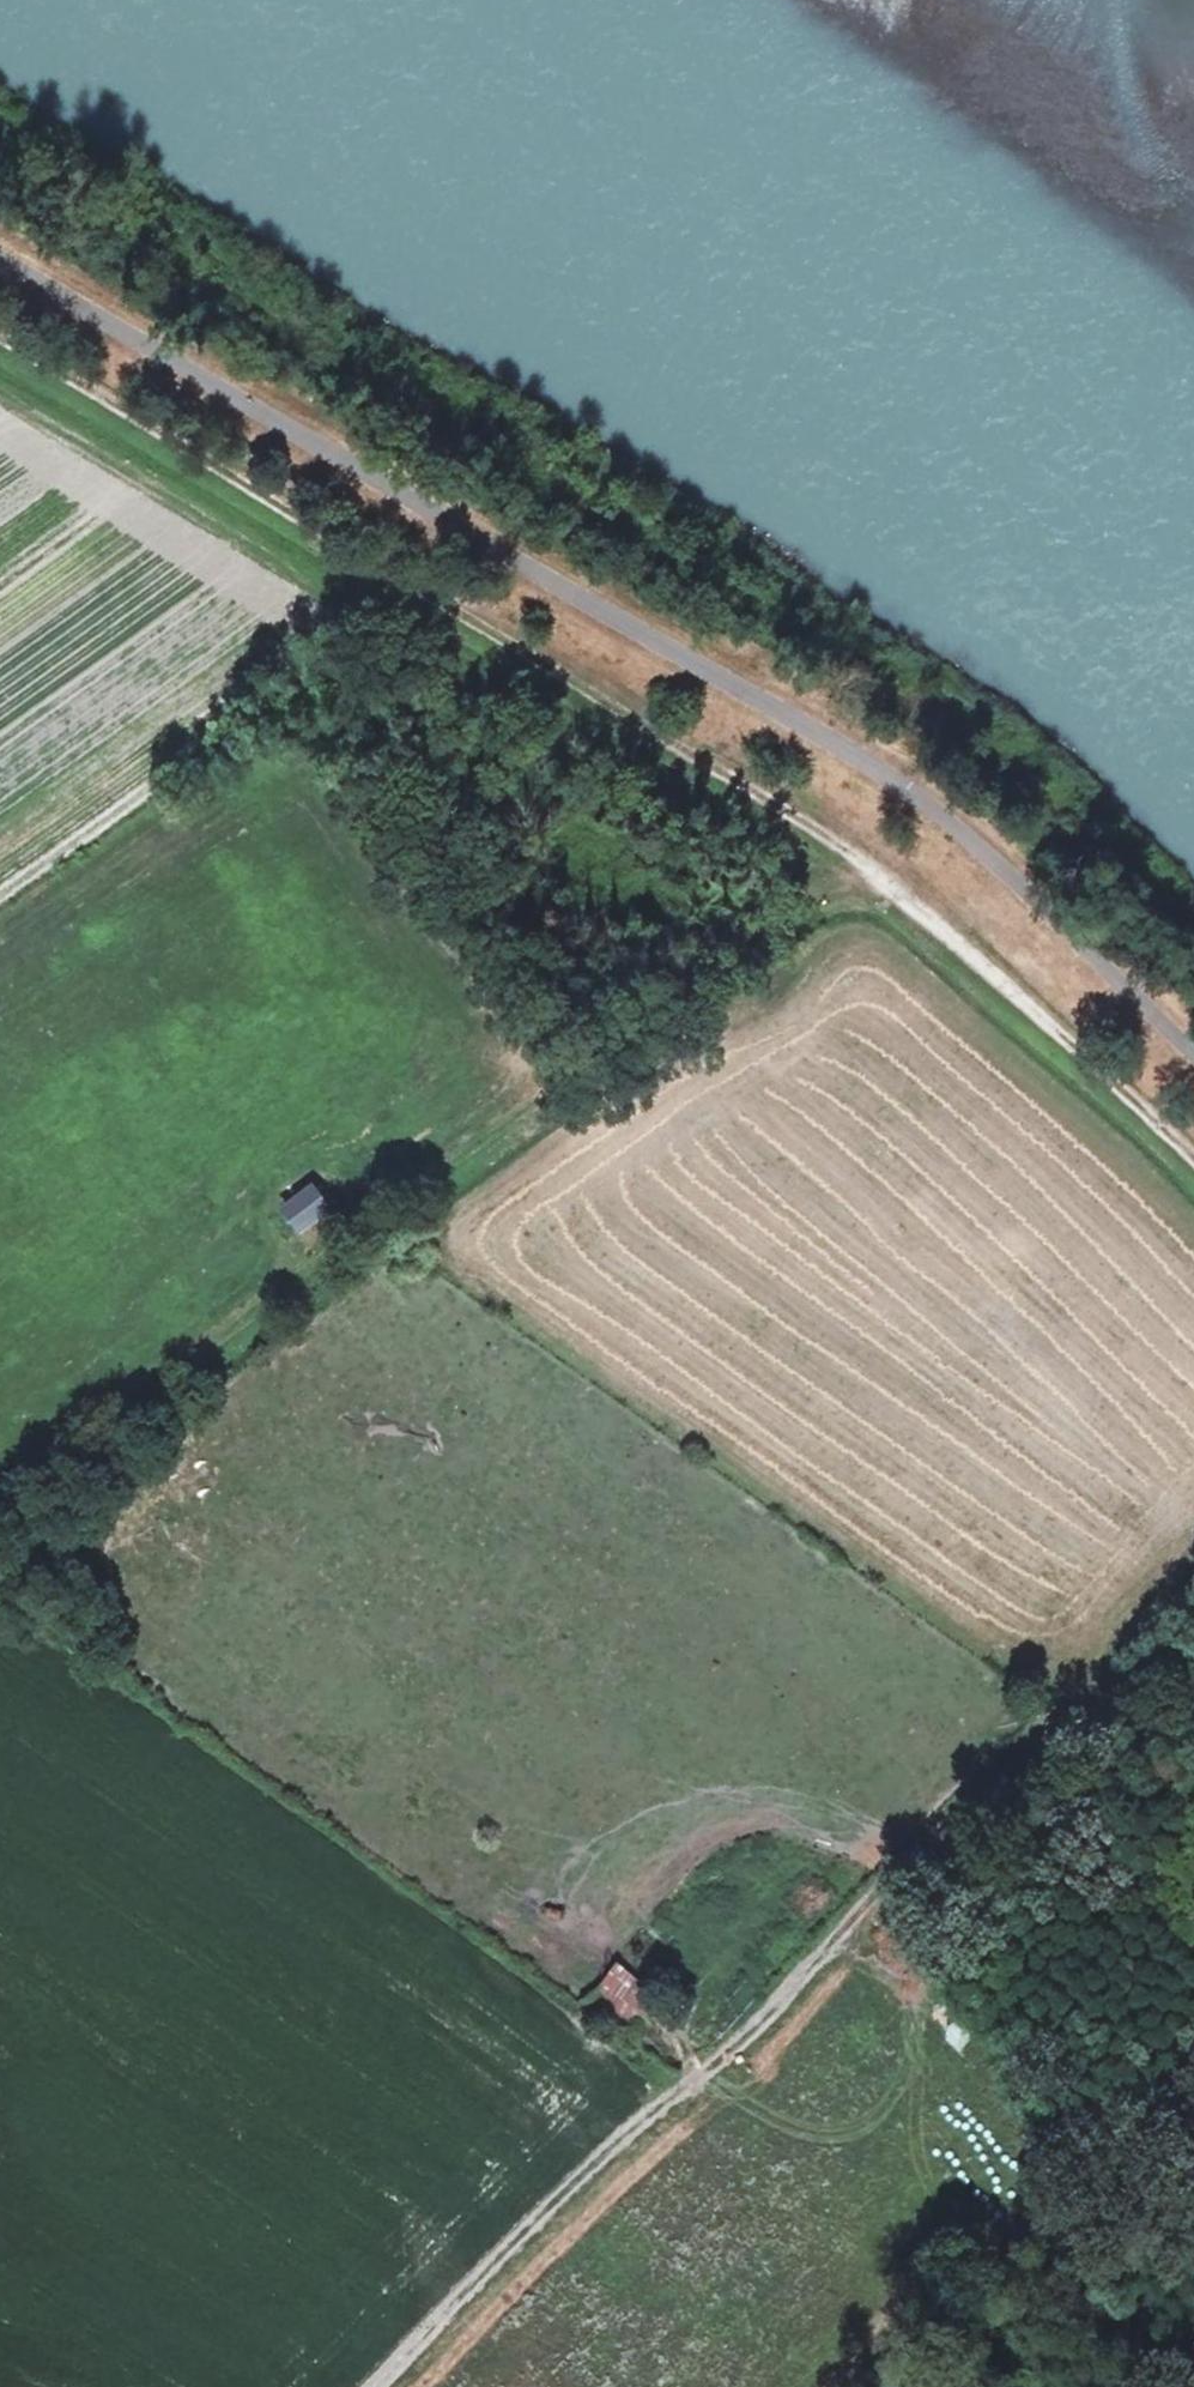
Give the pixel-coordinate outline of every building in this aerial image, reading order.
[(309,1176),(278,1198),(300,1228),(331,1206),(309,1176)] [(663,2003),(619,1965),(586,2008),(634,2043),(663,2003)]
